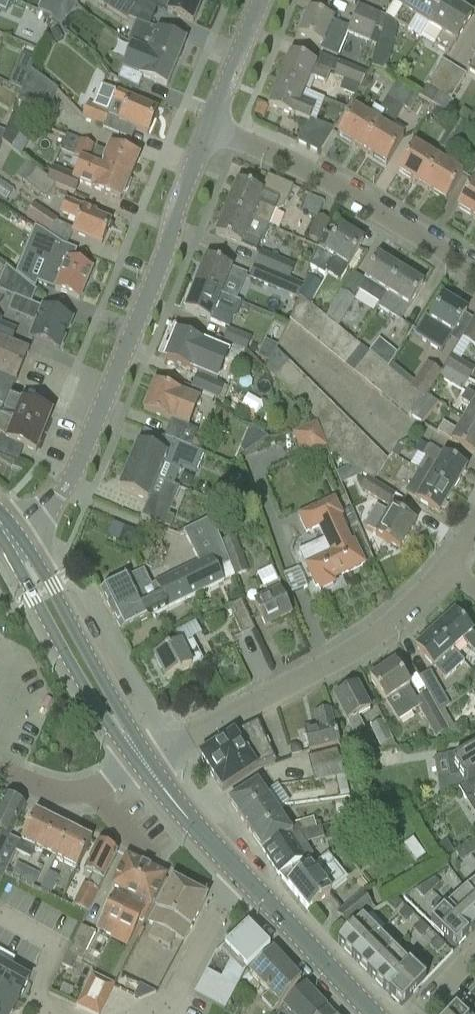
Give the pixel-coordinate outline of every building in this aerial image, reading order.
[(1,12),(5,14),(10,1),(7,0),(0,0),(0,14),(1,12)] [(99,4),(126,22),(135,7),(124,0),(101,0),(99,4)] [(138,2),(166,14),(174,17),(192,25),(202,2),(199,0),(139,0),(138,2)] [(445,0),(408,0),(407,2),(394,24),(396,25),(407,32),(420,40),(428,27),(445,0)] [(448,0),(445,0),(428,27),(440,35),(433,47),(448,57),(471,18),(459,10),(460,8),(448,0)] [(352,20),(382,33),(386,19),(380,16),(358,7),(352,20)] [(52,19),(51,20),(61,28),(68,19),(56,9),(52,19)] [(298,37),(320,46),(318,50),(336,58),(346,33),(348,29),(308,12),(298,37)] [(382,33),(380,40),(392,44),(396,25),(394,24),(386,19),(382,33)] [(382,33),(352,20),(348,29),(346,33),(368,43),(368,44),(376,46),(378,40),(380,40),(382,33)] [(176,66),(185,43),(135,22),(127,43),(129,44),(133,46),(146,53),(176,66)] [(57,29),(49,33),(55,44),(63,40),(57,29)] [(392,44),(380,40),(378,40),(376,46),(378,47),(372,68),(384,72),(392,44)] [(122,70),(117,81),(137,91),(143,79),(148,81),(167,88),(176,66),(146,53),(133,46),(128,61),(124,71),(122,70)] [(329,72),(308,63),(290,55),(279,81),(304,92),(310,77),(324,83),(329,72)] [(465,71),(474,77),(474,55),(465,71)] [(420,97),(430,104),(437,94),(452,69),(441,62),(426,87),(420,97)] [(333,77),(343,81),(338,93),(352,98),(357,87),(359,88),(367,75),(339,64),(333,77)] [(437,94),(430,104),(430,105),(436,109),(438,110),(446,114),(452,103),(448,101),(464,77),(452,69),(437,94)] [(56,89),(30,71),(26,81),(21,92),(17,104),(46,116),(56,89)] [(13,76),(9,86),(21,92),(26,81),(13,76)] [(298,106),(304,92),(279,81),(268,108),(293,119),(294,118),(305,123),(296,143),(319,154),(333,130),(309,120),(312,112),(298,106)] [(397,103),(405,89),(396,84),(388,95),(394,99),(392,101),(397,103)] [(81,117),(104,126),(107,117),(119,122),(119,123),(147,135),(157,112),(142,105),(142,103),(101,86),(92,106),(86,104),(81,117)] [(386,167),(396,150),(402,139),(388,130),(402,108),(408,112),(417,97),(405,89),(397,103),(392,101),(394,99),(388,95),(379,111),(384,114),(378,124),(362,152),(386,167)] [(254,107),(251,114),(262,118),(267,107),(256,103),(254,107)] [(337,137),(362,152),(378,124),(354,109),(347,120),(337,137)] [(436,109),(433,115),(442,120),(446,114),(438,110),(436,109)] [(29,125),(11,118),(1,143),(10,150),(29,125)] [(449,153),(465,126),(455,120),(439,147),(449,153)] [(79,141),(72,157),(81,161),(88,164),(94,147),(79,141)] [(127,184),(138,158),(107,145),(104,153),(95,149),(88,166),(127,184)] [(397,173),(421,188),(438,161),(414,146),(397,173)] [(438,161),(421,188),(445,203),(456,187),(462,176),(438,161)] [(54,187),(47,179),(26,162),(15,177),(44,200),(54,187)] [(88,166),(80,163),(74,179),(73,182),(78,184),(92,190),(92,191),(120,202),(122,197),(125,197),(129,187),(127,185),(127,184),(88,166)] [(51,169),(47,179),(54,187),(74,195),(78,184),(73,182),(74,179),(51,169)] [(226,210),(268,228),(274,212),(276,213),(282,210),(284,205),(286,205),(293,188),(267,177),(261,193),(237,183),(226,210)] [(474,181),(456,210),(474,221),(474,182),(474,181)] [(0,183),(0,198),(5,201),(12,191),(0,183)] [(322,203),(308,197),(302,211),(316,217),(322,203)] [(66,202),(60,215),(76,222),(72,231),(71,234),(83,239),(101,246),(111,223),(94,216),(95,214),(77,206),(66,202)] [(56,221),(33,206),(25,217),(48,233),(56,221)] [(255,253),(260,241),(262,242),(268,228),(226,210),(215,236),(234,244),(255,253)] [(319,243),(320,240),(328,221),(317,217),(309,235),(308,239),(319,243)] [(34,228),(23,256),(44,265),(37,283),(58,292),(79,300),(91,270),(73,263),(72,263),(77,251),(62,245),(38,230),(34,228)] [(316,254),(310,267),(323,275),(333,259),(347,268),(352,259),(362,242),(340,229),(332,241),(324,236),(316,254)] [(290,275),(294,267),(278,260),(260,253),(255,266),(273,273),(280,275),(280,277),(302,286),(304,281),(290,275)] [(357,292),(366,297),(366,298),(379,306),(399,272),(378,258),(357,292)] [(245,275),(224,267),(206,259),(195,286),(220,296),(220,295),(226,281),(240,287),(245,275)] [(273,273),(255,266),(249,279),(274,289),(280,277),(280,275),(273,273)] [(0,283),(0,294),(13,299),(8,313),(19,317),(37,325),(31,339),(58,350),(70,322),(51,314),(30,305),(35,292),(6,269),(0,283)] [(400,323),(412,303),(422,286),(399,272),(379,306),(377,309),(400,323)] [(307,305),(308,305),(319,285),(306,277),(303,286),(299,298),(307,305)] [(239,303),(220,295),(220,296),(195,286),(184,312),(202,320),(224,329),(224,327),(228,329),(239,303)] [(336,328),(353,301),(340,293),(339,295),(331,309),(325,319),(332,325),(336,328)] [(299,298),(289,320),(298,328),(313,309),(312,308),(307,305),(299,298)] [(441,353),(466,313),(443,299),(430,320),(425,317),(413,336),(441,353)] [(321,301),(313,309),(316,312),(323,317),(325,319),(331,309),(321,301)] [(313,309),(298,328),(307,335),(323,317),(316,312),(313,309)] [(323,317),(307,335),(317,343),(332,325),(325,319),(323,317)] [(461,339),(462,340),(470,344),(474,347),(474,318),(461,339)] [(9,344),(14,331),(0,325),(0,340),(9,344)] [(332,325),(317,343),(326,351),(341,332),(336,328),(332,325)] [(245,351),(250,339),(227,330),(222,341),(245,351)] [(341,332),(326,351),(335,358),(350,340),(341,332)] [(198,374),(192,389),(216,399),(218,399),(223,387),(216,384),(228,355),(217,350),(175,333),(164,360),(198,374)] [(15,383),(28,352),(9,344),(0,340),(0,376),(15,383)] [(350,340),(335,358),(344,366),(360,347),(350,340)] [(460,362),(470,344),(462,340),(452,357),(451,357),(444,369),(466,382),(467,382),(474,371),(460,362)] [(360,347),(344,366),(354,373),(369,355),(360,347)] [(274,379),(288,364),(275,350),(265,371),(274,379)] [(369,355),(354,373),(363,381),(378,362),(369,355)] [(378,362),(363,381),(372,388),(387,370),(378,362)] [(297,372),(288,364),(274,379),(282,387),(297,372)] [(461,392),(466,382),(444,369),(438,378),(461,392)] [(387,370),(372,388),(381,395),(396,377),(387,370)] [(305,380),(297,372),(282,387),(290,395),(305,380)] [(51,415),(21,403),(21,404),(8,399),(15,383),(0,376),(0,407),(3,408),(0,416),(0,436),(6,441),(6,442),(23,449),(36,454),(42,437),(51,415)] [(396,377),(381,395),(390,403),(405,384),(396,377)] [(313,388),(305,380),(290,395),(298,403),(313,388)] [(154,384),(143,412),(162,419),(170,423),(163,440),(171,443),(171,442),(190,449),(197,432),(189,429),(193,419),(199,402),(177,393),(154,384)] [(405,384),(390,403),(399,410),(414,391),(405,384)] [(321,396),(313,388),(298,403),(306,411),(321,396)] [(425,398),(414,391),(399,410),(411,420),(412,419),(425,398)] [(474,427),(474,397),(466,392),(460,402),(471,409),(464,421),(474,427)] [(329,405),(321,396),(306,411),(314,420),(329,405)] [(421,424),(437,404),(426,397),(425,398),(412,419),(421,424)] [(337,413),(329,405),(314,420),(318,423),(320,430),(337,413)] [(345,421),(337,413),(320,430),(324,442),(345,421)] [(353,429),(345,421),(324,442),(328,454),(353,429)] [(474,455),(474,427),(464,421),(456,433),(442,425),(437,434),(436,435),(474,457),(474,455)] [(324,449),(316,426),(293,435),(303,458),(324,449)] [(362,437),(353,429),(328,454),(329,457),(337,461),(362,437)] [(370,445),(362,437),(337,461),(347,467),(370,445)] [(192,450),(191,451),(172,443),(166,457),(137,445),(127,468),(157,480),(172,486),(180,464),(191,468),(197,452),(192,450)] [(421,444),(415,454),(423,459),(429,448),(421,444)] [(378,453),(370,445),(347,467),(357,473),(378,453)] [(425,460),(418,471),(452,492),(466,470),(448,460),(429,448),(423,459),(425,460)] [(385,461),(378,453),(357,473),(372,482),(386,461),(385,461)] [(157,480),(127,468),(118,491),(147,503),(141,518),(170,530),(174,519),(167,516),(178,488),(172,486),(157,480)] [(404,494),(422,505),(439,515),(452,492),(418,471),(410,485),(404,494)] [(394,497),(367,480),(360,491),(387,507),(394,497)] [(235,485),(231,495),(242,500),(247,491),(235,485)] [(298,553),(315,589),(318,588),(320,592),(334,585),(332,581),(364,566),(353,543),(351,544),(339,518),(341,517),(333,500),(298,517),(306,533),(317,528),(323,542),(298,553)] [(362,529),(374,536),(382,541),(400,551),(415,525),(390,509),(388,514),(375,507),(362,529)] [(223,514),(211,518),(211,519),(218,536),(229,532),(223,514)] [(216,570),(229,565),(226,557),(220,542),(218,536),(211,519),(183,533),(198,563),(155,585),(161,596),(162,599),(216,570)] [(220,542),(226,557),(229,565),(234,577),(247,571),(240,552),(234,537),(220,542)] [(121,634),(223,582),(216,570),(162,599),(161,596),(143,605),(142,603),(141,600),(111,615),(121,634)] [(254,605),(257,611),(266,630),(290,617),(267,570),(257,575),(268,599),(254,605)] [(100,592),(111,615),(141,600),(142,603),(143,605),(161,596),(155,585),(150,587),(143,571),(129,578),(129,577),(100,592)] [(241,636),(253,630),(240,601),(227,607),(241,636)] [(435,631),(452,651),(463,641),(474,654),(474,653),(474,638),(471,634),(472,633),(454,614),(435,631)] [(415,649),(428,664),(443,681),(463,663),(452,651),(435,631),(415,649)] [(203,662),(190,639),(154,657),(166,681),(203,662)] [(443,742),(452,741),(447,731),(427,696),(417,702),(414,697),(408,688),(409,687),(405,681),(394,664),(370,680),(381,696),(398,722),(419,709),(435,737),(439,735),(443,742)] [(419,678),(431,699),(438,713),(443,711),(449,707),(442,693),(430,672),(419,678)] [(364,732),(357,717),(369,711),(356,688),(334,700),(354,737),(364,732)] [(338,745),(334,731),(330,711),(314,715),(318,731),(304,735),(309,752),(338,745)] [(454,741),(464,739),(456,725),(452,726),(443,711),(438,713),(454,741)] [(394,748),(391,741),(382,722),(370,728),(381,750),(394,748)] [(233,735),(199,757),(210,775),(218,786),(219,788),(221,792),(256,769),(275,762),(266,742),(257,723),(240,732),(241,733),(235,736),(233,735)] [(294,745),(289,746),(292,757),(303,754),(301,748),(294,745)] [(398,749),(376,753),(378,769),(401,765),(398,749)] [(309,771),(340,763),(336,751),(306,759),(309,771)] [(471,798),(474,796),(474,751),(472,753),(445,757),(449,778),(454,777),(458,777),(459,778),(463,784),(456,788),(465,802),(471,798)] [(334,778),(335,783),(338,797),(348,795),(343,775),(340,763),(309,771),(313,783),(329,779),(334,778)] [(264,794),(269,790),(262,779),(228,802),(245,827),(273,808),(264,794)] [(1,880),(5,873),(15,853),(20,843),(9,838),(24,808),(4,798),(0,806),(0,883),(1,880)] [(356,817),(355,805),(347,806),(349,818),(356,817)] [(313,820),(286,826),(273,808),(245,827),(261,850),(315,830),(313,820)] [(379,823),(376,812),(359,815),(358,815),(359,817),(357,818),(364,841),(374,838),(371,825),(379,823)] [(20,843),(15,853),(29,860),(34,851),(43,855),(50,840),(61,846),(69,830),(35,814),(20,843)] [(280,878),(281,881),(284,879),(292,872),(303,863),(302,862),(312,857),(305,844),(324,839),(320,829),(315,830),(261,850),(278,876),(280,878)] [(50,840),(43,855),(76,871),(82,859),(91,841),(69,830),(61,846),(50,840)] [(448,841),(439,847),(447,858),(456,853),(448,841)] [(470,856),(474,852),(474,845),(473,841),(464,847),(470,856)] [(87,915),(108,872),(117,854),(96,844),(83,872),(92,877),(87,888),(84,886),(73,907),(87,915)] [(470,856),(464,847),(455,854),(461,862),(470,856)] [(298,879),(292,872),(284,879),(281,881),(308,913),(330,894),(318,880),(337,864),(328,854),(298,879)] [(111,938),(146,868),(126,859),(112,888),(119,892),(116,897),(114,896),(101,922),(104,923),(100,930),(105,932),(103,934),(111,938)] [(17,865),(12,876),(23,882),(28,871),(17,865)] [(26,884),(37,887),(41,868),(30,866),(26,884)] [(150,908),(165,878),(146,868),(111,938),(107,947),(113,949),(117,941),(126,945),(143,911),(140,909),(142,904),(150,908)] [(58,877),(48,873),(39,891),(49,896),(58,877)] [(433,879),(424,885),(430,892),(439,884),(433,879)] [(183,943),(198,914),(206,899),(171,881),(148,924),(153,927),(147,938),(169,950),(175,939),(183,943)] [(466,891),(474,903),(474,884),(466,891)] [(423,899),(430,892),(424,885),(415,891),(423,899)] [(446,909),(470,934),(474,930),(474,903),(466,891),(446,909)] [(348,928),(361,920),(374,912),(361,895),(337,915),(348,928)] [(394,913),(402,905),(395,899),(386,905),(394,913)] [(405,924),(413,916),(405,908),(397,916),(405,924)] [(455,950),(470,934),(446,909),(430,926),(455,950)] [(336,943),(352,960),(377,935),(361,920),(336,943)] [(421,939),(428,931),(421,923),(413,931),(421,939)] [(205,972),(193,996),(224,1012),(246,969),(269,949),(247,925),(219,951),(229,962),(220,980),(205,972)] [(80,927),(60,967),(70,972),(76,960),(80,962),(94,934),(80,927)] [(368,976),(393,951),(377,935),(352,960),(368,976)] [(429,946),(437,954),(444,947),(445,946),(436,938),(429,946)] [(385,991),(409,967),(393,951),(368,976),(385,991)] [(0,952),(0,993),(19,1003),(31,981),(9,969),(14,960),(0,952)] [(287,997),(300,981),(286,967),(272,952),(249,974),(268,994),(261,1001),(272,1013),(279,1005),(287,997)] [(401,1008),(425,983),(409,967),(385,991),(401,1008)] [(327,1011),(305,987),(281,1008),(286,1013),(324,1013),(327,1011)] [(19,1003),(0,993),(0,1013),(13,1013),(19,1003)] [(82,995),(76,1008),(88,1013),(99,1013),(103,1006),(82,995)]
